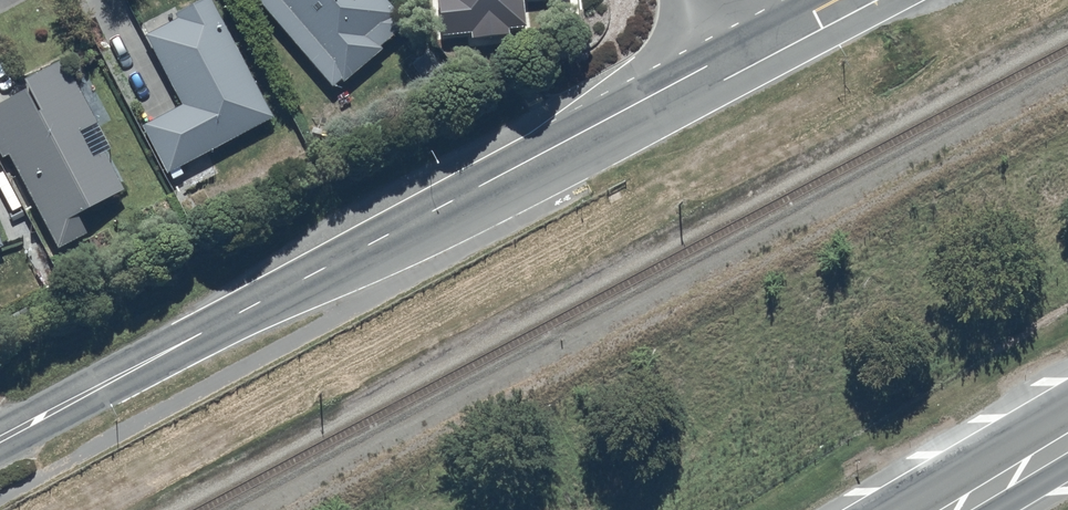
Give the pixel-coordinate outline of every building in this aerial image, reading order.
[(166,170),(273,114),(213,0),(194,0),(174,10),(177,17),(146,34),(182,102),(141,124),(166,170)] [(330,85),(339,77),(343,83),(384,49),(380,44),(403,25),(395,15),(399,12),(389,0),(260,0),(330,85)] [(522,0),(435,0),(438,34),(471,31),(471,38),(508,35),(507,27),(524,26),(522,0)] [(7,152),(57,248),(86,233),(76,212),(121,188),(102,152),(92,157),(78,131),(97,121),(63,56),(24,77),(28,86),(0,101),(0,152),(1,155),(7,152)]
